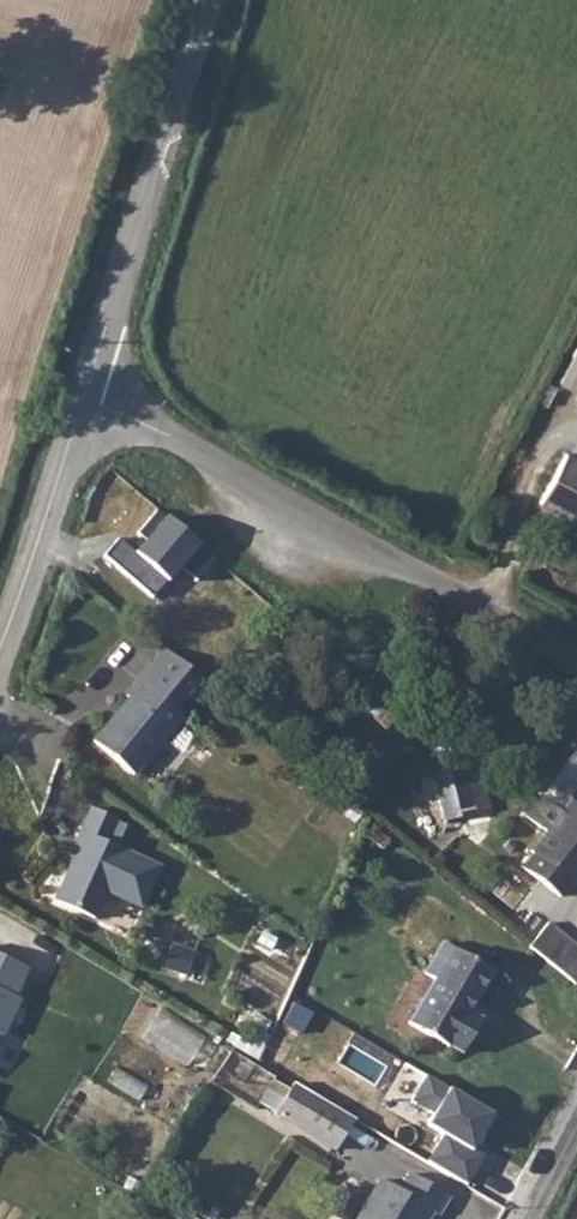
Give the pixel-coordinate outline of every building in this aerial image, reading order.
[(555,387),(576,399),(576,349),(555,387)] [(537,500),(576,521),(576,465),(561,455),(537,500)] [(154,599),(181,569),(196,581),(214,561),(158,511),(139,532),(149,540),(136,555),(120,542),(107,557),(154,599)] [(127,696),(90,738),(129,772),(180,716),(171,708),(197,678),(163,650),(124,693),(127,696)] [(474,784),(444,792),(455,831),(492,819),(487,801),(479,803),(474,784)] [(87,809),(78,831),(68,856),(76,859),(72,868),(67,871),(54,901),(94,918),(106,891),(140,905),(157,864),(102,842),(112,820),(87,809)] [(563,827),(544,813),(530,832),(548,847),(524,880),(563,910),(570,902),(576,906),(576,904),(576,809),(563,827)] [(529,952),(565,981),(576,963),(576,951),(548,929),(529,952)] [(439,990),(414,1034),(450,1056),(454,1053),(468,1061),(488,1026),(475,1018),(497,979),(447,949),(428,982),(439,990)] [(0,1035),(18,998),(13,996),(26,969),(0,956),(0,1034),(0,1035)] [(565,981),(576,991),(576,963),(565,981)] [(471,1152),(492,1118),(427,1078),(413,1101),(435,1114),(428,1126),(446,1137),(431,1161),(467,1182),(482,1158),(471,1152)] [(354,1121),(293,1084),(277,1111),(337,1147),(354,1121)] [(434,1215),(438,1218),(440,1218),(450,1201),(412,1178),(401,1196),(384,1186),(364,1218),(431,1218),(434,1215)]
